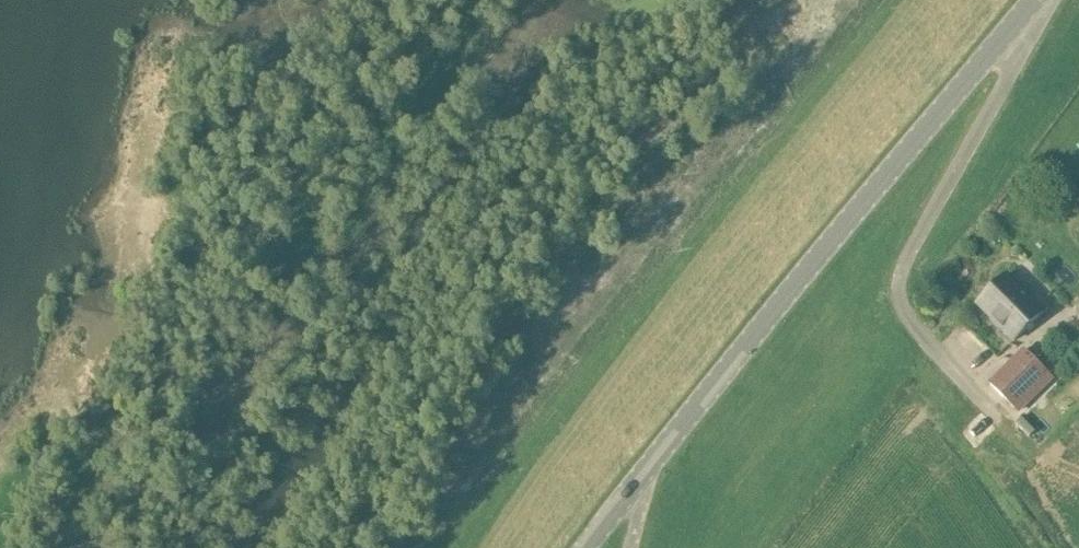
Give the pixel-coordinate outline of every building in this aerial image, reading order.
[(1031,300),(1008,276),(979,304),(1014,340),(1049,306),(1037,294),(1031,300)] [(1024,350),(989,384),(1014,410),(1050,375),(1024,350)]
